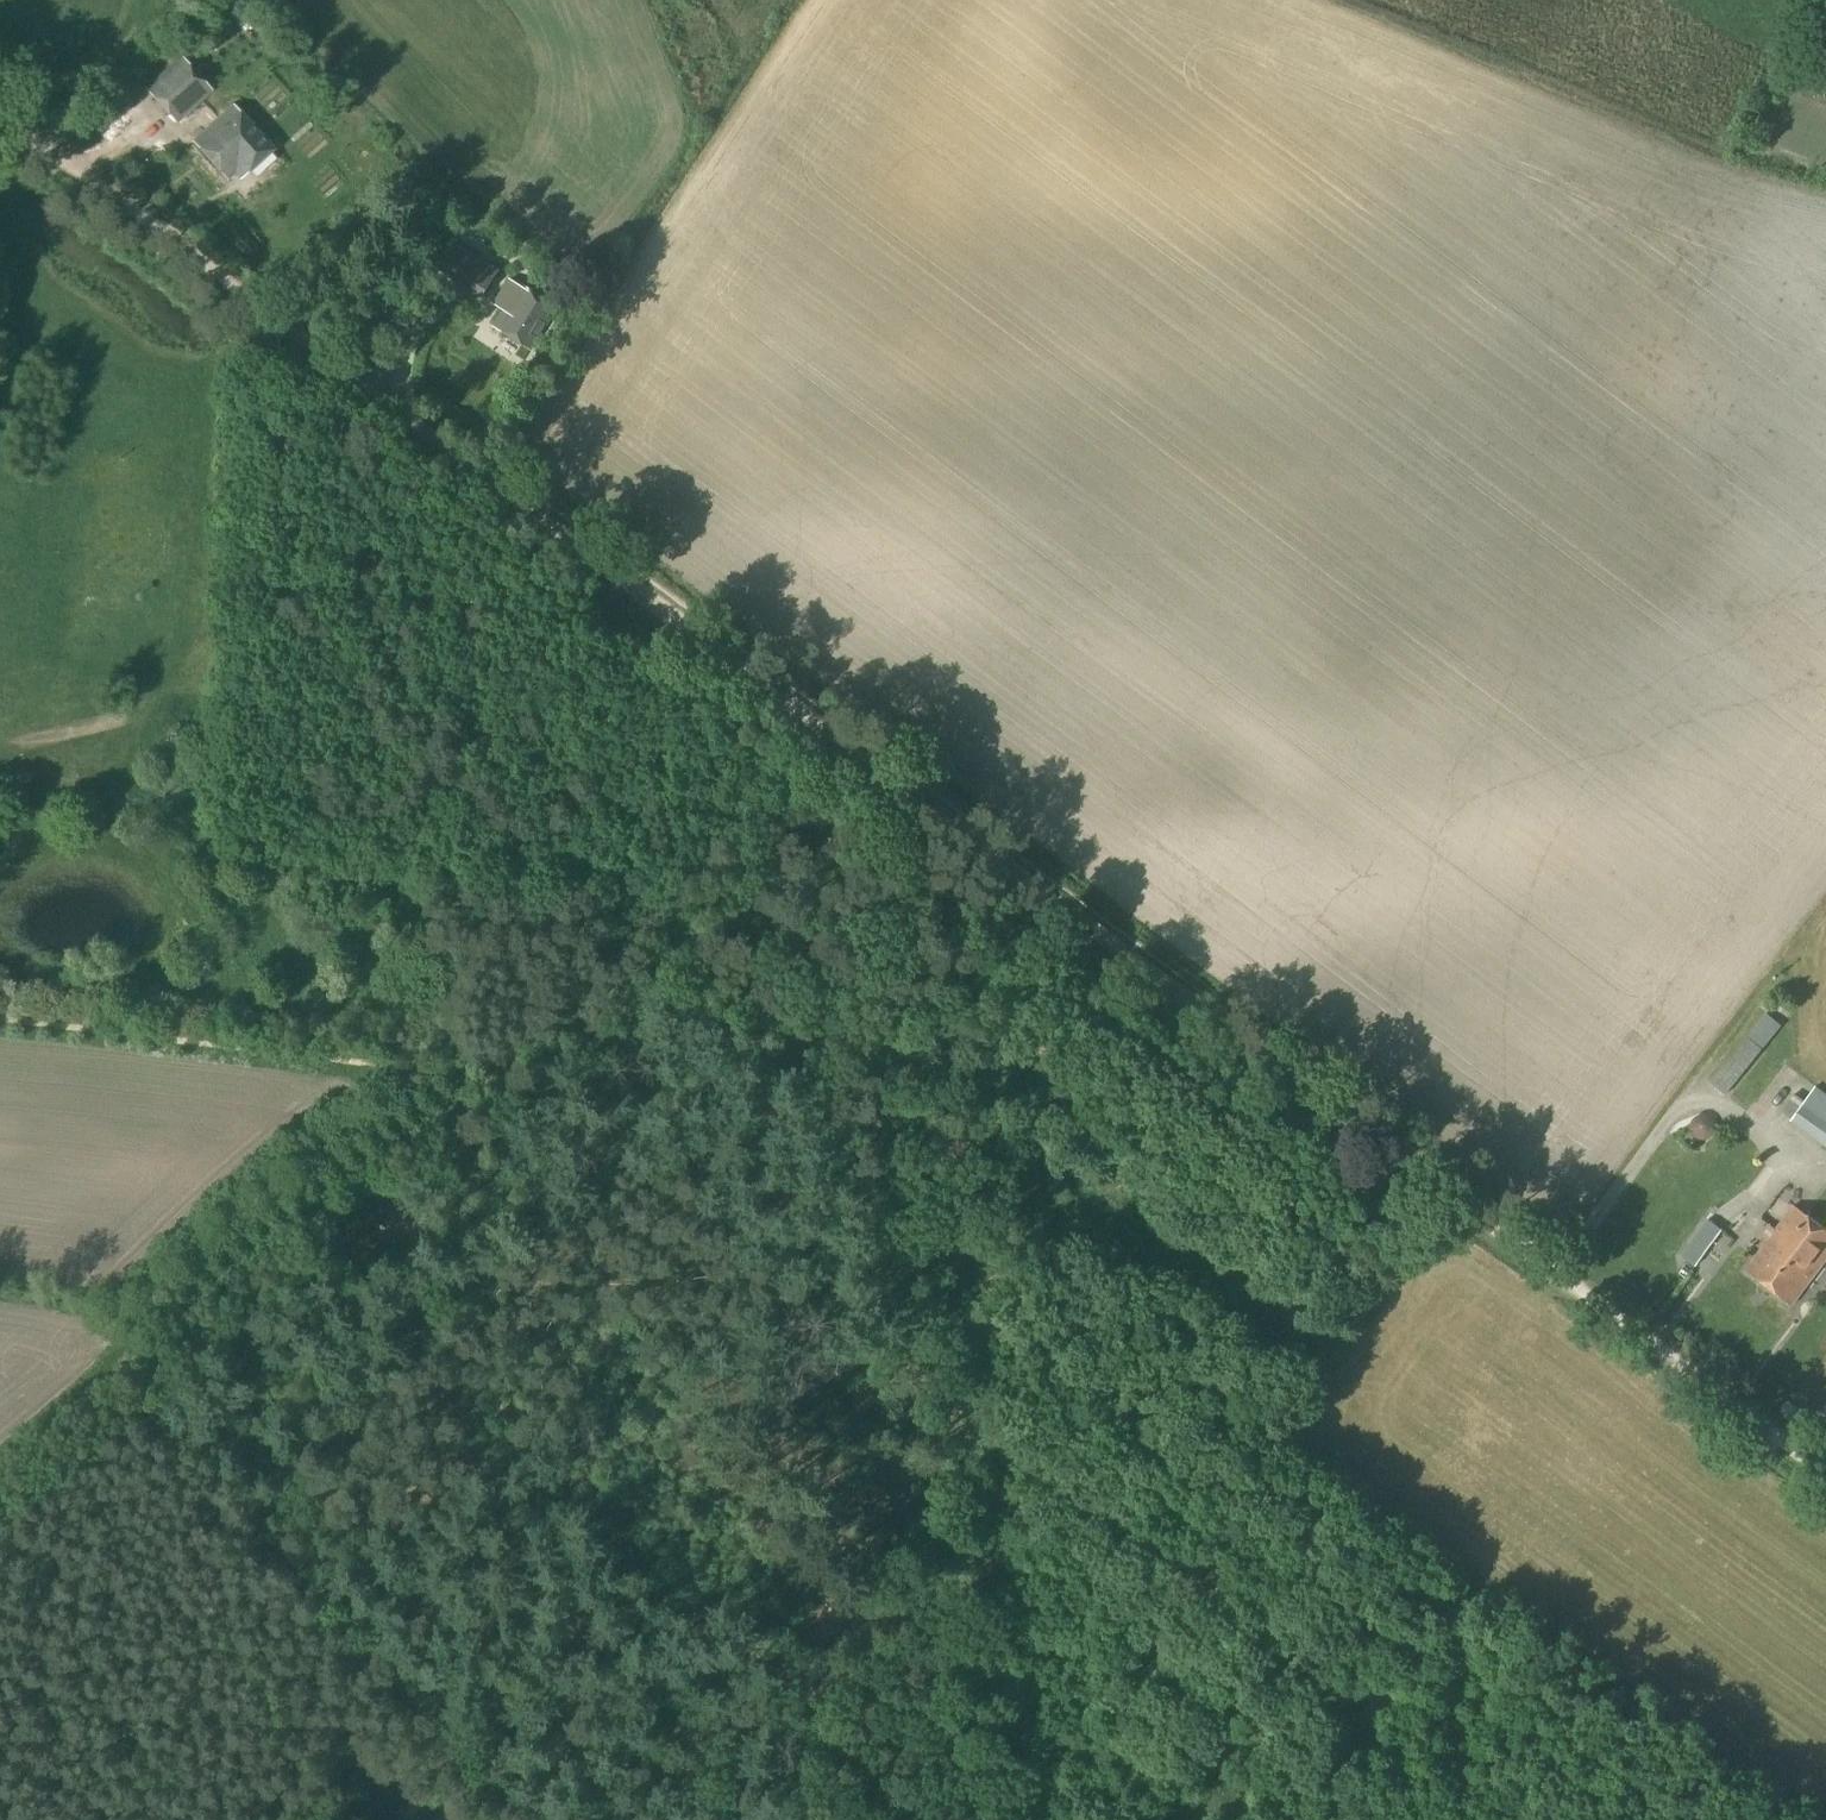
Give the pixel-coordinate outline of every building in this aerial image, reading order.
[(145,88),(175,122),(211,90),(180,56),(145,88)] [(128,119),(152,143),(172,122),(149,98),(128,119)] [(193,141),(227,179),(242,165),(248,171),(272,149),(233,106),(193,141)] [(450,275),(483,296),(498,272),(465,251),(450,275)] [(508,305),(494,326),(531,349),(558,307),(521,284),(520,286),(510,280),(498,298),(508,305)] [(1708,1083),(1724,1096),(1781,1026),(1765,1013),(1708,1083)] [(1825,1149),(1825,1096),(1814,1087),(1789,1123),(1825,1149)] [(1715,1129),(1715,1125),(1714,1120),(1711,1117),(1707,1115),(1703,1114),(1698,1115),(1694,1117),(1692,1121),(1690,1125),(1690,1130),(1692,1134),(1695,1137),(1699,1139),(1703,1140),(1707,1139),(1711,1137),(1714,1133),(1715,1129)] [(1816,1273),(1825,1259),(1825,1230),(1794,1206),(1770,1238),(1816,1273)] [(1680,1256),(1696,1267),(1722,1230),(1707,1219),(1680,1256)] [(1746,1271),(1791,1305),(1816,1273),(1770,1238),(1746,1271)]
